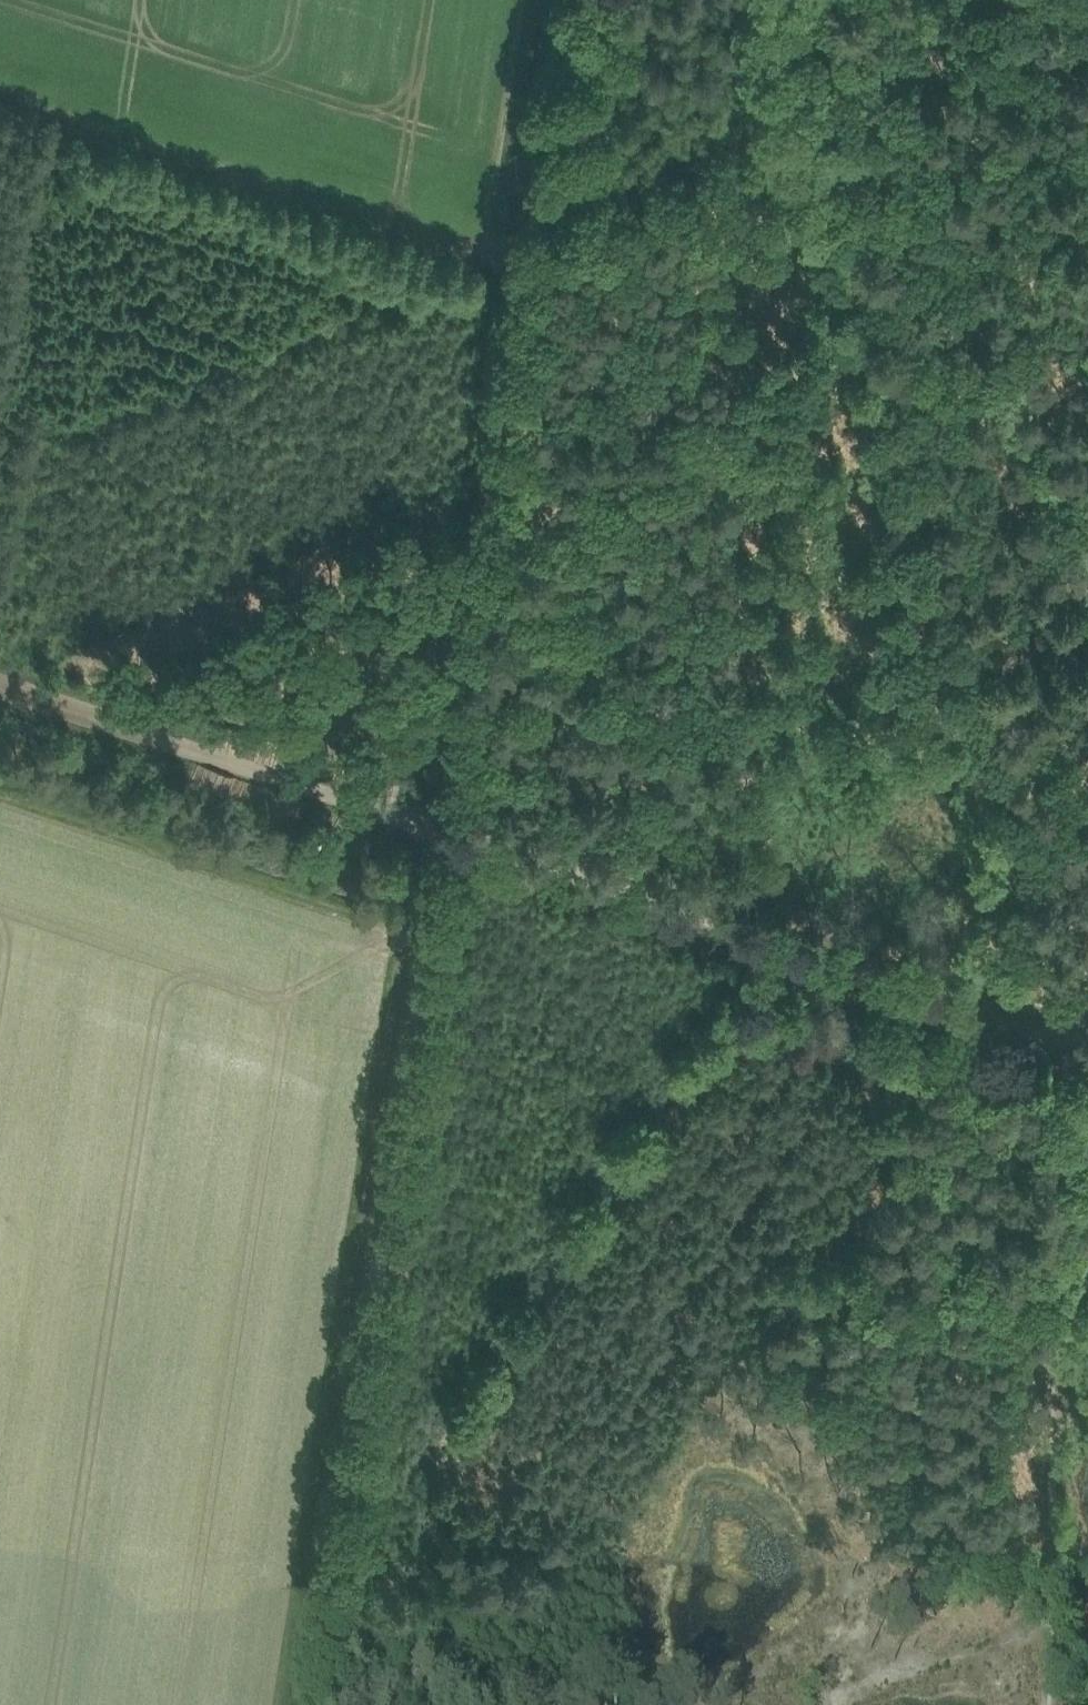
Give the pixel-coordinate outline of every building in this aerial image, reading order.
[(171,772),(185,774),(187,757),(174,755),(171,772)] [(280,804),(284,790),(254,782),(250,796),(280,804)]
